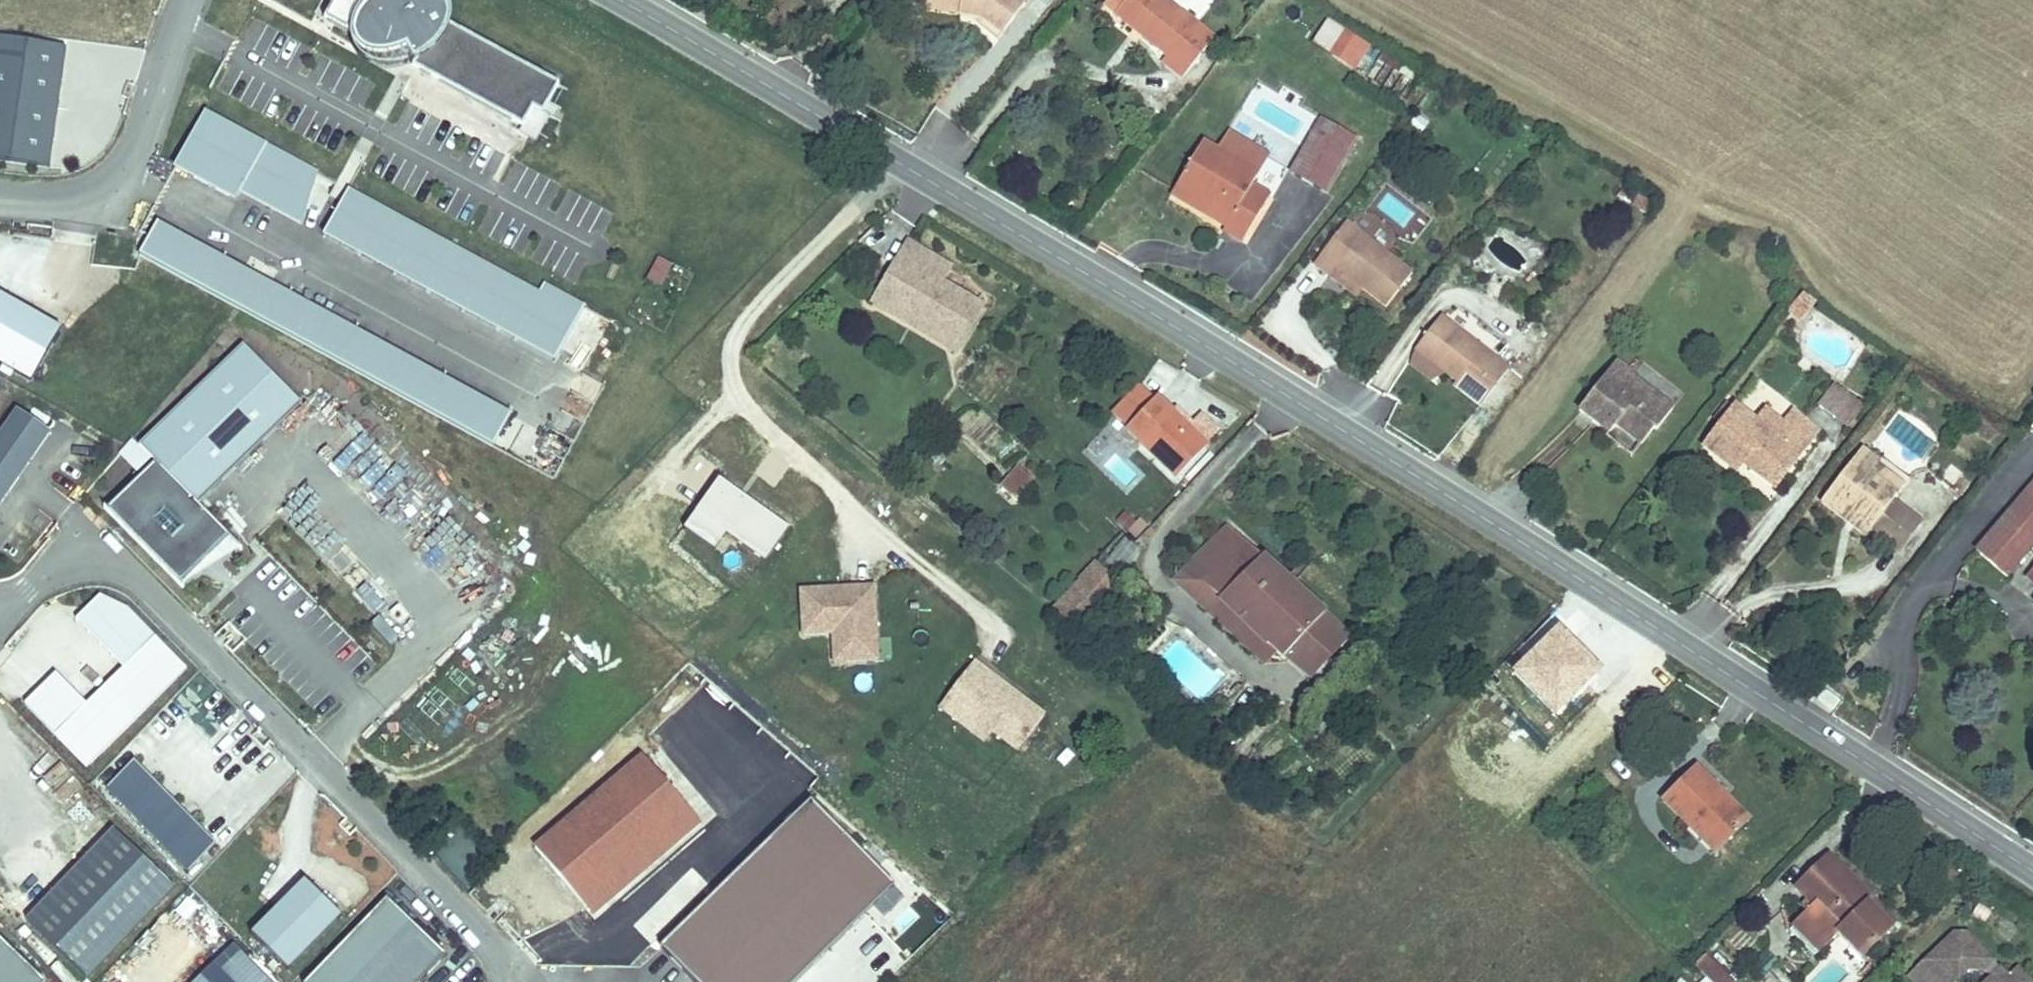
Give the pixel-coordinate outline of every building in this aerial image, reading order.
[(445,23),(445,16),(444,10),(442,5),(433,0),(334,0),(324,18),(382,49),(389,36),(400,42),(412,60),(416,59),(413,65),(521,124),(536,97),(546,102),(557,83),(445,23)] [(938,0),(927,0),(925,10),(985,24),(987,12),(938,0)] [(987,12),(985,24),(1007,41),(1033,7),(1024,0),(938,0),(987,12)] [(1162,0),(1120,0),(1113,10),(1152,40),(1149,44),(1171,62),(1166,68),(1189,86),(1221,46),(1162,0)] [(1354,72),(1371,46),(1326,18),(1310,44),(1354,72)] [(382,49),(413,65),(416,59),(412,60),(400,42),(389,36),(382,49)] [(62,49),(0,41),(0,163),(46,169),(62,49)] [(536,97),(521,124),(538,133),(547,116),(541,112),(546,102),(536,97)] [(202,112),(172,167),(234,201),(239,191),(299,223),(315,173),(202,112)] [(1323,115),(1291,167),(1324,187),(1356,135),(1323,115)] [(1263,167),(1207,135),(1176,188),(1229,218),(1225,225),(1247,238),(1274,190),(1255,179),(1263,167)] [(553,359),(582,307),(541,285),(535,295),(345,190),(321,234),(553,359)] [(1411,266),(1344,219),(1310,266),(1327,279),(1335,268),(1385,303),(1411,266)] [(136,254),(492,445),(509,414),(154,223),(136,254)] [(890,234),(880,254),(925,280),(934,259),(890,234)] [(880,254),(856,298),(942,349),(968,304),(925,280),(880,254)] [(0,299),(0,368),(27,384),(57,331),(0,299)] [(1802,334),(1818,310),(1804,301),(1787,324),(1802,334)] [(1508,368),(1440,317),(1414,351),(1453,380),(1448,386),(1478,409),(1508,368)] [(195,508),(297,406),(236,344),(132,446),(148,462),(100,510),(176,587),(225,539),(195,508)] [(525,350),(518,363),(551,379),(557,366),(525,350)] [(1674,401),(1617,358),(1580,407),(1612,431),(1622,418),(1647,437),(1674,401)] [(1851,426),(1863,402),(1831,386),(1819,409),(1851,426)] [(1191,445),(1137,398),(1108,429),(1161,477),(1191,445)] [(1732,463),(1760,484),(1807,421),(1791,409),(1782,421),(1773,433),(1754,418),(1733,403),(1698,449),(1727,471),(1732,463)] [(1762,407),(1754,418),(1773,433),(1782,421),(1762,407)] [(46,436),(15,415),(0,437),(0,503),(46,436)] [(1867,444),(1825,502),(1840,513),(1845,505),(1861,517),(1862,527),(1871,532),(1879,531),(1889,538),(1914,504),(1893,489),(1896,484),(1873,467),(1882,455),(1867,444)] [(1905,471),(1882,455),(1873,467),(1896,484),(1905,471)] [(1981,542),(2018,568),(2032,545),(2032,464),(1981,542)] [(997,487),(1016,502),(1033,480),(1014,465),(997,487)] [(784,530),(716,481),(681,529),(710,550),(721,534),(760,562),(784,530)] [(1914,504),(1889,538),(1899,546),(1924,512),(1914,504)] [(1123,511),(1115,524),(1138,538),(1146,524),(1123,511)] [(1223,523),(1183,569),(1260,636),(1311,681),(1351,635),(1223,523)] [(1126,576),(1141,547),(1119,537),(1104,566),(1126,576)] [(176,587),(238,551),(225,539),(176,587)] [(460,599),(486,580),(470,559),(444,579),(460,599)] [(1072,638),(1116,590),(1085,559),(1037,609),(1072,638)] [(1260,636),(1183,569),(1165,589),(1242,657),(1260,636)] [(875,585),(800,590),(800,637),(828,638),(831,664),(880,663),(875,585)] [(83,770),(183,672),(124,612),(97,598),(74,622),(121,670),(83,708),(53,677),(22,707),(83,770)] [(985,735),(1010,754),(1037,719),(1011,699),(1008,703),(995,693),(998,689),(967,665),(932,709),(950,723),(958,713),(985,735)] [(1011,699),(998,689),(995,693),(1008,703),(1011,699)] [(985,735),(958,713),(950,723),(978,744),(985,735)] [(582,909),(689,816),(639,757),(531,850),(582,909)] [(1709,798),(1716,787),(1684,759),(1649,796),(1705,849),(1731,819),(1709,798)] [(213,847),(132,765),(104,792),(185,874),(213,847)] [(890,886),(806,801),(657,949),(690,981),(793,981),(890,886)] [(588,917),(696,824),(689,816),(582,909),(588,917)] [(172,890),(110,832),(23,923),(85,981),(172,890)] [(1785,923),(1810,948),(1837,924),(1865,951),(1897,918),(1818,844),(1788,877),(1810,896),(1785,923)] [(3,895),(24,915),(49,889),(28,869),(3,895)] [(285,973),(338,918),(302,882),(249,937),(285,973)] [(651,944),(692,902),(673,885),(633,927),(651,944)] [(306,981),(420,981),(444,957),(385,900),(306,981)] [(1988,958),(1997,949),(1973,924),(1966,931),(1957,921),(1927,949),(1940,962),(1946,969),(1957,969),(1970,957),(1988,958)] [(0,945),(0,981),(38,981),(0,945)] [(230,947),(194,981),(264,981),(230,947)] [(1699,947),(1686,961),(1709,981),(1736,981),(1699,947)] [(1925,976),(1940,962),(1927,949),(1913,962),(1925,976)] [(1994,965),(2004,956),(1997,949),(1988,958),(1994,965)] [(1976,981),(2032,981),(2032,974),(2020,960),(2014,966),(2004,956),(1994,965),(1976,981)]
